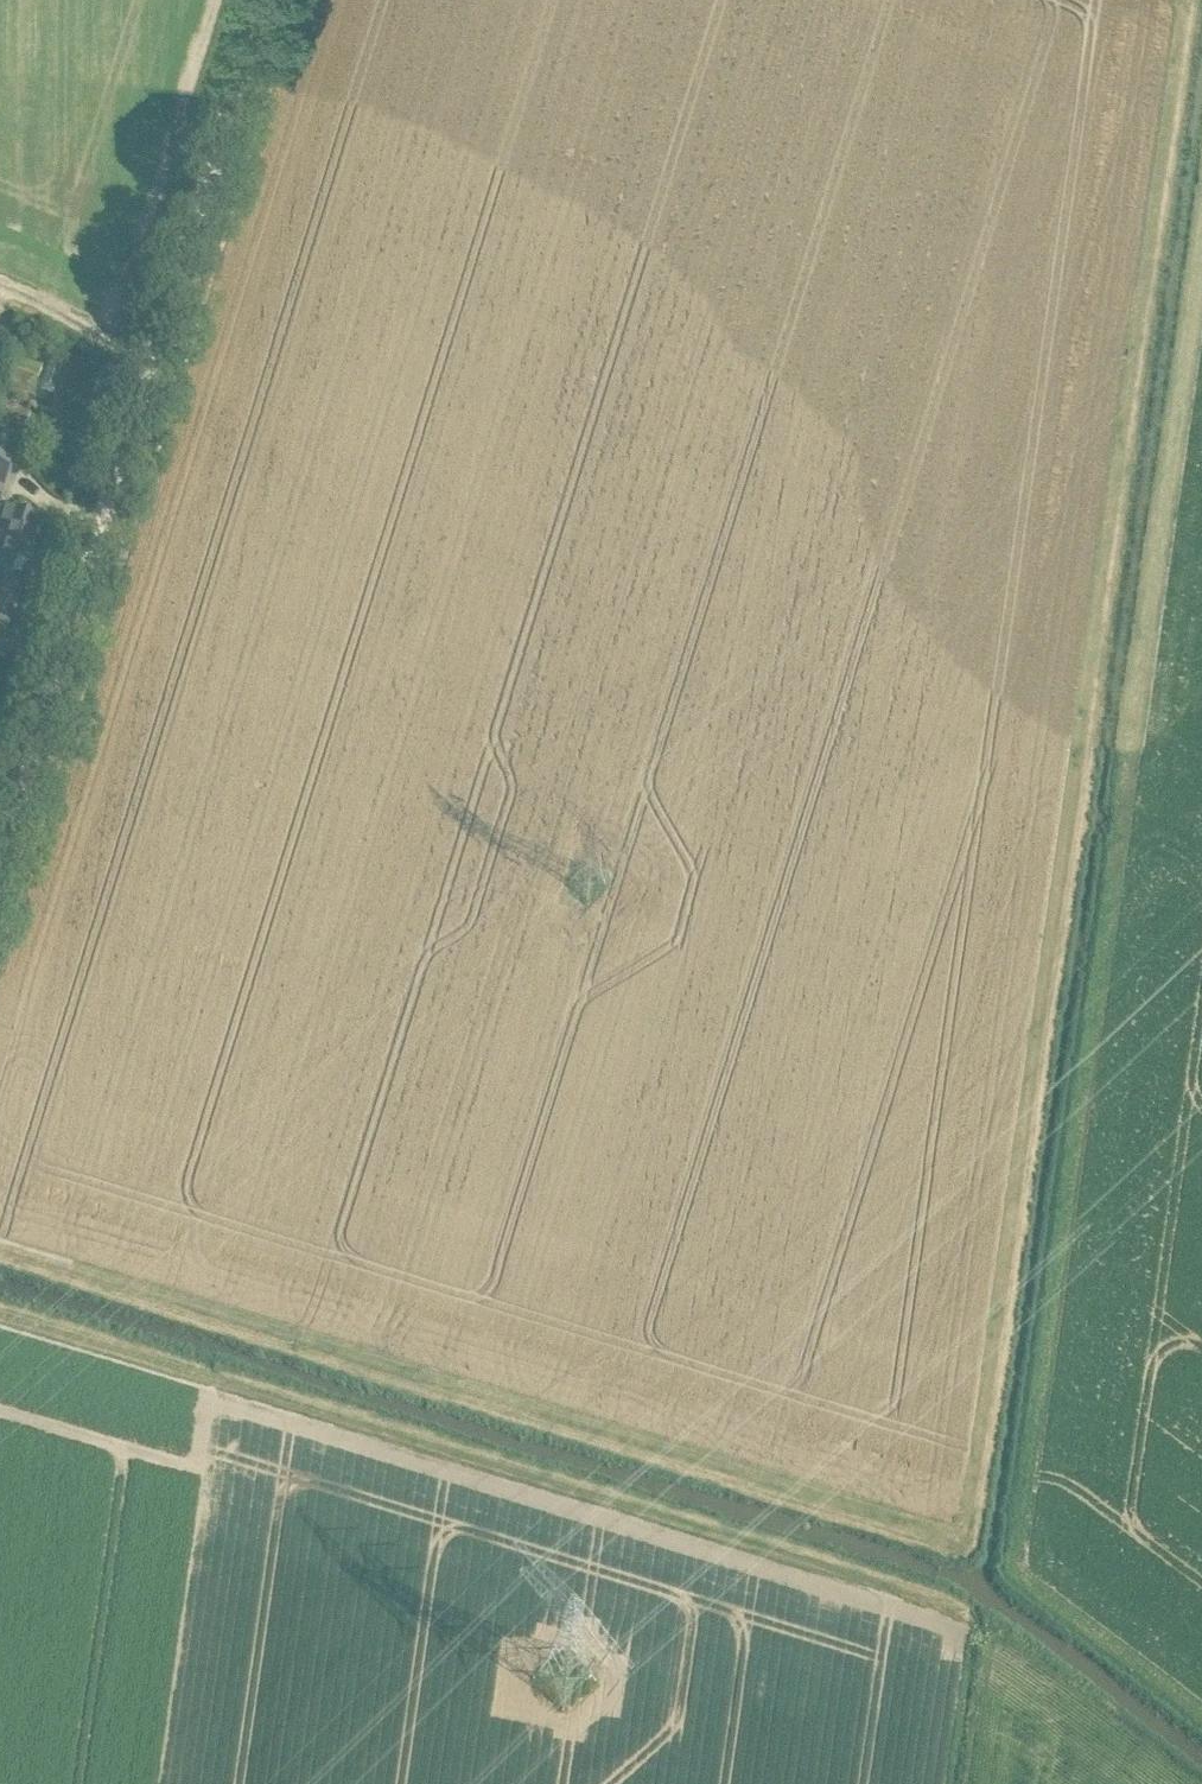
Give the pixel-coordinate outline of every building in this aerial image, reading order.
[(12,462),(0,458),(0,496),(1,496),(12,462)] [(20,583),(34,535),(29,533),(34,516),(6,508),(2,520),(7,521),(1,541),(5,543),(0,558),(0,577),(20,583)] [(20,583),(0,577),(0,643),(2,644),(20,583)]
